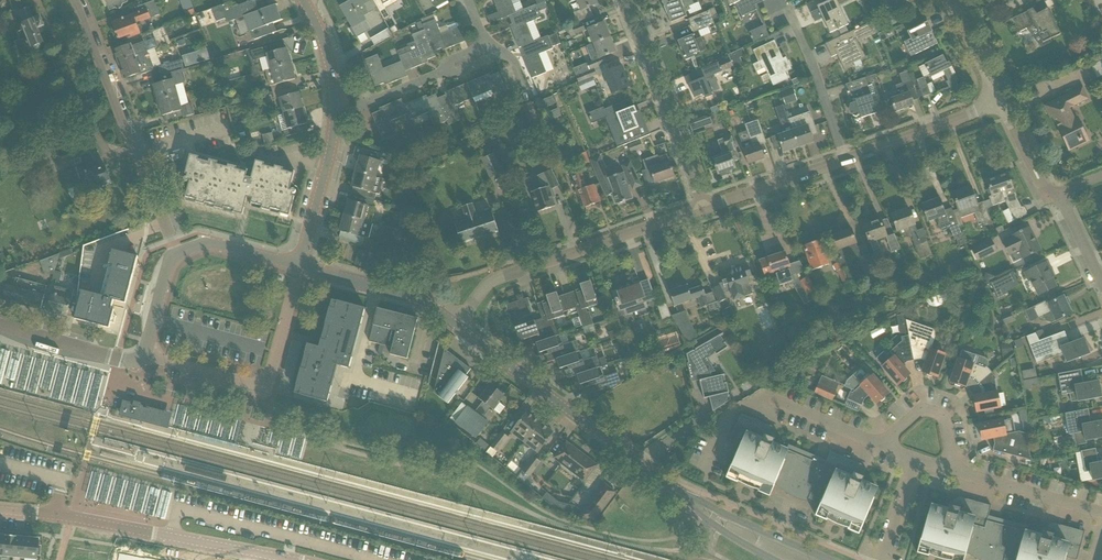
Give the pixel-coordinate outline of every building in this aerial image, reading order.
[(13,11),(17,9),(18,12),(20,17),(23,23),(20,25),(19,26),(20,28),(21,27),(22,31),(17,33),(20,40),(26,56),(34,52),(33,50),(38,48),(39,44),(41,43),(37,34),(40,33),(39,28),(41,27),(38,17),(32,19),(24,0),(8,0),(13,11)] [(110,10),(115,8),(118,10),(122,8),(122,5),(127,2),(127,0),(105,0),(110,10)] [(226,21),(229,22),(246,16),(255,40),(272,34),(274,35),(274,33),(277,32),(273,23),(283,19),(277,4),(263,9),(261,1),(258,0),(256,1),(255,0),(254,0),(249,2),(248,1),(246,3),(238,6),(236,5),(234,7),(230,8),(228,3),(223,5),(228,18),(226,19),(226,21)] [(358,37),(372,29),(364,16),(375,10),(371,3),(370,0),(352,0),(341,6),(351,24),(350,25),(352,27),(349,29),(354,36),(356,35),(358,37)] [(379,12),(386,8),(384,5),(392,0),(373,0),(379,12)] [(436,8),(449,0),(431,0),(436,8)] [(494,0),(500,15),(502,19),(509,16),(516,13),(512,3),(511,0),(494,0)] [(579,2),(582,10),(574,13),(577,22),(583,19),(593,16),(589,7),(596,4),(595,0),(578,0),(579,2)] [(671,23),(687,16),(685,12),(690,9),(689,6),(694,4),(692,0),(679,0),(664,6),(671,23)] [(730,6),(736,3),(740,12),(741,16),(755,9),(753,4),(761,0),(728,0),(730,6)] [(811,13),(815,22),(823,18),(824,18),(830,32),(839,28),(845,25),(847,24),(838,6),(839,5),(850,0),(838,0),(837,0),(836,1),(836,0),(833,0),(830,1),(818,7),(819,9),(818,9),(811,13)] [(1009,20),(1016,34),(1027,29),(1034,25),(1043,43),(1060,34),(1045,2),(1048,0),(1035,0),(1038,6),(1040,9),(1035,11),(1033,9),(1009,20)] [(118,38),(118,39),(130,34),(131,37),(141,33),(137,23),(161,14),(156,1),(135,8),(137,14),(112,22),(115,32),(113,33),(115,38),(118,38)] [(223,5),(212,9),(216,22),(226,19),(228,18),(223,5)] [(516,13),(509,16),(514,28),(511,29),(519,48),(521,47),(534,42),(526,23),(540,17),(537,9),(535,5),(524,10),(516,13)] [(709,11),(712,17),(718,15),(715,8),(709,11)] [(194,9),(185,12),(187,18),(196,14),(194,9)] [(688,19),(691,26),(712,17),(709,11),(688,19)] [(433,15),(422,20),(424,25),(423,25),(424,30),(425,30),(433,52),(434,52),(446,47),(446,49),(466,41),(459,26),(458,22),(448,26),(449,30),(441,34),(439,29),(435,20),(433,15)] [(718,15),(712,17),(715,24),(721,22),(718,15)] [(709,27),(712,35),(719,32),(715,24),(712,17),(691,26),(694,32),(698,30),(698,31),(709,27)] [(589,28),(594,43),(610,37),(604,22),(589,28)] [(878,22),(874,24),(877,32),(882,30),(878,22)] [(912,39),(908,41),(915,55),(923,51),(928,48),(937,44),(931,32),(932,31),(928,22),(918,27),(908,32),(912,39)] [(570,29),(573,35),(576,33),(576,34),(586,30),(583,23),(573,27),(573,28),(570,29)] [(869,24),(825,44),(828,50),(832,57),(839,54),(841,59),(840,59),(845,70),(855,65),(854,62),(865,57),(858,42),(857,40),(873,33),(869,24)] [(399,31),(395,25),(389,29),(392,35),(399,31)] [(838,30),(841,36),(849,33),(845,25),(839,28),(839,29),(838,30)] [(152,32),(158,47),(167,43),(164,36),(168,35),(164,27),(152,32)] [(763,27),(750,33),(754,42),(768,36),(763,27)] [(406,71),(424,64),(423,61),(436,57),(434,52),(433,52),(425,30),(424,30),(412,35),(414,42),(407,45),(408,47),(397,51),(399,57),(402,62),(406,71)] [(883,32),(878,34),(881,41),(887,39),(883,32)] [(524,60),(532,79),(547,73),(539,54),(553,49),(553,47),(561,44),(557,33),(548,37),(548,36),(534,42),(521,47),(526,59),(524,60)] [(692,35),(678,41),(686,60),(694,57),(693,54),(699,52),(699,53),(707,50),(703,40),(695,43),(694,40),(692,35)] [(594,43),(586,46),(592,61),(604,56),(616,52),(610,37),(594,43)] [(774,41),(753,51),(758,62),(753,64),(757,72),(765,68),(768,74),(770,79),(774,86),(788,79),(785,72),(791,69),(787,61),(784,62),(774,41)] [(114,50),(118,62),(149,50),(145,42),(132,47),(131,44),(114,50)] [(261,59),(264,71),(291,64),(286,48),(284,42),(251,51),(254,61),(261,59)] [(729,55),(728,55),(729,58),(733,67),(735,71),(736,70),(744,67),(740,58),(746,55),(743,48),(729,55)] [(149,50),(118,62),(121,68),(121,70),(125,79),(141,73),(142,75),(155,70),(154,69),(156,69),(149,50)] [(200,52),(183,57),(186,66),(209,59),(207,50),(200,52)] [(365,60),(376,87),(388,82),(389,84),(408,76),(406,71),(402,62),(383,69),(378,55),(365,60)] [(946,82),(951,92),(960,89),(956,81),(958,79),(955,74),(953,75),(949,68),(952,67),(949,62),(947,63),(943,55),(925,64),(930,74),(932,77),(943,71),(948,81),(946,82)] [(592,61),(587,63),(588,67),(590,71),(595,69),(607,64),(604,56),(592,61)] [(696,71),(688,74),(691,83),(689,84),(695,98),(704,94),(706,99),(712,96),(711,93),(721,89),(715,75),(733,68),(729,58),(709,66),(700,70),(696,71)] [(182,59),(163,65),(163,66),(165,74),(183,69),(184,69),(182,59)] [(1097,78),(1101,75),(1101,60),(1091,66),(1097,78)] [(271,86),(273,93),(296,86),(294,80),(295,79),(291,64),(264,71),(265,71),(270,86),(271,86)] [(604,73),(612,93),(630,86),(622,66),(604,73)] [(164,75),(153,78),(157,77),(159,83),(154,84),(159,100),(179,94),(177,85),(186,82),(186,81),(183,69),(165,74),(164,75)] [(587,72),(576,76),(579,82),(597,75),(595,69),(590,71),(587,72)] [(891,99),(895,112),(914,105),(913,101),(919,99),(912,81),(913,81),(909,71),(900,74),(903,83),(896,86),(900,96),(891,99)] [(493,95),(497,104),(510,99),(499,72),(487,78),(486,75),(467,83),(473,98),(475,103),(493,95)] [(860,115),(861,118),(878,113),(874,102),(872,94),(876,93),(872,82),(874,82),(874,80),(877,78),(876,74),(844,85),(851,104),(850,104),(849,109),(851,114),(856,117),(858,116),(858,115),(860,115)] [(916,80),(923,97),(930,95),(924,77),(916,80)] [(593,78),(578,84),(581,91),(596,85),(593,78)] [(447,121),(448,125),(461,120),(455,106),(473,98),(467,83),(449,91),(449,93),(438,98),(437,98),(446,121),(447,121)] [(577,84),(567,88),(570,95),(580,91),(577,84)] [(280,98),(284,113),(303,108),(298,92),(298,93),(296,86),(273,93),(275,100),(280,98)] [(792,87),(780,92),(784,101),(796,96),(792,87)] [(1053,116),(1069,150),(1088,141),(1084,133),(1085,131),(1082,125),(1080,124),(1078,121),(1076,122),(1069,108),(1088,99),(1083,87),(1054,101),(1044,106),(1050,118),(1053,116)] [(165,122),(176,119),(195,114),(192,103),(182,106),(179,94),(159,100),(163,116),(167,115),(169,121),(165,122)] [(429,112),(434,126),(446,121),(437,98),(438,98),(436,94),(424,99),(423,97),(404,105),(408,114),(410,120),(429,112)] [(536,103),(539,110),(556,103),(554,96),(536,103)] [(372,114),(383,141),(396,135),(390,121),(408,114),(404,105),(402,99),(383,107),(384,109),(372,114)] [(628,100),(605,109),(615,135),(620,133),(625,144),(649,135),(639,110),(633,113),(628,100)] [(523,106),(530,121),(538,117),(531,102),(523,106)] [(307,124),(303,109),(284,113),(289,129),(283,130),(285,137),(308,131),(306,124),(307,124)] [(785,133),(772,138),(772,139),(776,149),(782,147),(783,152),(798,147),(793,131),(793,130),(789,119),(786,111),(781,112),(779,116),(785,133)] [(810,112),(789,119),(793,130),(793,131),(798,147),(813,142),(811,136),(817,134),(813,123),(810,112)] [(710,118),(702,121),(704,127),(712,124),(710,118)] [(743,150),(748,164),(765,159),(760,145),(767,143),(759,119),(746,124),(750,139),(741,143),(744,150),(743,150)] [(263,135),(262,135),(264,144),(265,144),(274,142),(272,133),(263,135)] [(731,135),(723,138),(726,146),(720,148),(723,155),(713,158),(718,174),(736,168),(733,162),(740,160),(731,135)] [(640,141),(628,145),(628,146),(631,153),(643,148),(640,142),(640,141)] [(74,148),(65,152),(56,155),(60,164),(74,158),(76,164),(83,183),(78,185),(82,195),(100,187),(112,183),(105,167),(104,167),(103,164),(99,165),(98,163),(87,167),(86,167),(84,162),(81,154),(79,155),(77,148),(74,149),(74,148)] [(361,156),(357,172),(361,173),(366,174),(375,177),(380,160),(381,154),(378,153),(368,150),(366,157),(361,156)] [(481,159),(490,178),(503,173),(494,153),(490,154),(488,150),(481,153),(483,158),(481,159)] [(586,152),(578,156),(581,165),(590,162),(586,152)] [(292,196),(293,193),(294,193),(295,193),(295,192),(296,191),(295,190),(295,189),(294,189),(293,189),(292,189),(291,190),(290,190),(295,171),(256,161),(251,178),(246,177),(248,170),(190,154),(185,174),(187,175),(187,177),(186,177),(185,177),(184,178),(184,179),(183,180),(184,181),(184,182),(185,182),(186,182),(187,183),(187,182),(188,182),(189,181),(190,181),(185,199),(186,200),(187,197),(197,200),(196,202),(205,205),(206,202),(216,205),(215,207),(224,210),(225,207),(235,210),(234,213),(243,215),(247,198),(252,199),(251,206),(252,206),(252,203),(262,206),(262,209),(270,211),(271,208),(281,211),(281,214),(289,216),(295,196),(292,196)] [(650,169),(655,183),(675,176),(670,162),(667,154),(657,158),(656,156),(644,161),(647,170),(650,169)] [(181,175),(178,166),(183,165),(182,162),(177,163),(177,162),(163,166),(167,179),(181,175)] [(613,193),(617,204),(632,199),(627,186),(631,185),(633,189),(641,185),(630,162),(622,166),(625,172),(610,177),(605,167),(595,171),(607,196),(613,193)] [(542,189),(531,193),(535,202),(538,212),(555,206),(551,194),(554,193),(552,189),(560,186),(552,169),(544,173),(549,183),(541,187),(542,189)] [(355,195),(374,200),(376,194),(379,194),(383,179),(357,172),(352,187),(357,188),(355,195)] [(582,197),(585,207),(599,202),(594,185),(587,187),(582,172),(572,175),(579,197),(582,197)] [(1005,202),(1014,221),(1017,219),(1027,214),(1023,206),(1022,207),(1012,189),(1007,174),(987,181),(990,189),(987,190),(990,199),(992,206),(1005,202)] [(971,187),(953,193),(957,204),(959,210),(961,216),(962,218),(974,213),(978,225),(991,221),(986,208),(984,205),(978,207),(977,204),(975,197),(971,187)] [(363,221),(371,223),(375,208),(373,207),(374,200),(355,195),(354,201),(349,200),(345,216),(363,221)] [(939,198),(922,205),(926,215),(928,222),(937,218),(939,224),(938,225),(939,230),(944,231),(947,229),(947,228),(949,227),(954,240),(956,239),(963,236),(958,224),(953,211),(952,208),(951,208),(944,211),(943,209),(939,198)] [(990,199),(983,202),(984,205),(986,208),(992,206),(990,199)] [(455,225),(461,244),(499,232),(492,213),(477,218),(472,204),(462,207),(467,221),(455,225)] [(909,209),(892,215),(896,225),(897,231),(898,231),(901,240),(912,235),(917,251),(923,249),(926,257),(933,255),(924,229),(917,231),(913,219),(909,209)] [(343,239),(363,245),(365,238),(369,239),(373,223),(371,223),(363,221),(345,216),(340,231),(345,233),(343,239)] [(402,230),(417,234),(413,219),(402,230)] [(880,219),(864,225),(867,235),(870,243),(873,251),(880,249),(877,240),(886,237),(892,252),(901,249),(892,229),(885,232),(884,229),(880,219)] [(994,230),(996,236),(1005,231),(1002,225),(994,230)] [(1019,250),(1023,259),(1039,251),(1032,237),(1034,236),(1029,227),(1020,232),(1012,235),(1013,238),(1003,243),(1009,255),(1019,250)] [(837,234),(833,236),(836,246),(838,250),(856,243),(855,239),(851,229),(843,232),(837,234)] [(977,247),(982,259),(997,251),(992,239),(977,247)] [(807,256),(812,270),(829,264),(824,250),(821,240),(800,247),(804,246),(807,256)] [(62,251),(60,258),(71,254),(69,249),(62,251)] [(82,290),(75,319),(109,328),(111,323),(113,315),(114,310),(111,309),(114,300),(125,303),(138,256),(113,249),(108,265),(109,266),(113,267),(112,271),(105,296),(102,295),(82,290)] [(785,252),(760,260),(764,271),(767,281),(775,279),(773,272),(779,270),(780,273),(776,274),(780,286),(791,282),(793,281),(789,270),(786,271),(785,268),(790,267),(785,252)] [(861,257),(860,257),(869,283),(880,279),(871,253),(870,254),(866,255),(861,257)] [(58,260),(59,257),(60,254),(40,261),(44,272),(54,275),(55,272),(58,260)] [(358,256),(355,265),(364,267),(367,258),(358,256)] [(368,260),(366,269),(373,271),(374,266),(375,262),(368,260)] [(1037,267),(1027,272),(1034,286),(1038,295),(1046,291),(1056,286),(1050,273),(1052,272),(1046,262),(1037,267)] [(838,272),(844,283),(849,281),(839,263),(834,265),(837,272),(838,272)] [(720,285),(712,289),(717,298),(718,302),(722,308),(723,310),(730,306),(726,299),(724,295),(724,293),(731,291),(734,300),(753,294),(747,277),(752,275),(748,265),(720,274),(723,282),(719,284),(720,285)] [(854,268),(846,271),(850,281),(858,279),(854,268)] [(1011,272),(990,282),(997,298),(998,298),(995,292),(1015,282),(1011,272)] [(3,299),(41,309),(46,286),(16,278),(16,279),(10,277),(8,284),(7,283),(3,299)] [(808,277),(800,282),(807,295),(815,290),(808,277)] [(576,307),(583,328),(593,324),(589,312),(588,312),(586,308),(590,307),(598,304),(590,281),(580,285),(581,289),(565,294),(570,310),(576,307)] [(622,306),(624,313),(632,310),(632,311),(634,310),(634,309),(647,305),(646,302),(656,299),(653,291),(644,294),(641,286),(634,289),(633,285),(612,292),(618,308),(619,308),(619,307),(622,306)] [(709,308),(711,312),(722,308),(718,302),(716,302),(713,292),(705,295),(702,286),(689,290),(687,285),(669,291),(673,301),(674,306),(698,298),(701,307),(708,305),(709,308)] [(47,311),(67,316),(69,307),(70,307),(70,306),(69,305),(71,300),(76,302),(76,306),(79,286),(75,286),(73,291),(56,286),(53,295),(52,294),(47,311)] [(542,318),(549,339),(560,335),(556,323),(554,324),(552,319),(556,318),(564,315),(563,312),(570,310),(565,294),(558,297),(557,292),(546,296),(548,300),(538,303),(535,295),(534,296),(537,304),(542,318)] [(1025,312),(1030,322),(1044,316),(1043,313),(1050,309),(1056,321),(1064,317),(1064,316),(1072,313),(1063,296),(1054,301),(1050,302),(1049,300),(1025,312)] [(308,344),(295,393),(327,402),(331,386),(337,365),(349,368),(350,364),(352,355),(359,330),(364,309),(332,300),(327,321),(320,347),(318,347),(308,344)] [(516,301),(506,305),(508,310),(518,307),(516,301)] [(658,306),(662,319),(670,317),(665,303),(658,306)] [(859,303),(853,306),(857,315),(863,312),(859,303)] [(390,354),(407,359),(418,318),(377,308),(373,325),(370,341),(392,347),(390,354)] [(672,316),(687,343),(697,337),(697,336),(698,335),(685,312),(672,316)] [(826,312),(818,317),(825,327),(832,322),(826,312)] [(1011,313),(1002,317),(1005,323),(1014,320),(1011,313)] [(526,347),(536,343),(549,339),(542,318),(535,321),(516,327),(520,337),(521,337),(520,336),(523,335),(526,347)] [(923,372),(937,377),(945,354),(931,349),(936,336),(934,329),(906,320),(909,336),(914,361),(920,359),(926,361),(923,372)] [(837,326),(829,330),(837,343),(845,338),(837,326)] [(1042,329),(1036,332),(1040,340),(1046,338),(1042,329)] [(617,330),(609,333),(612,341),(619,338),(617,330)] [(1026,337),(1037,364),(1063,354),(1066,362),(1089,353),(1084,339),(1072,343),(1069,343),(1064,331),(1054,335),(1039,341),(1035,333),(1026,337)] [(681,345),(677,333),(668,335),(672,348),(681,345)] [(781,333),(775,334),(778,343),(784,341),(781,333)] [(547,362),(557,359),(580,351),(576,340),(563,345),(560,335),(549,339),(536,343),(539,353),(543,352),(547,362)] [(721,335),(686,354),(692,379),(694,378),(694,377),(701,375),(702,380),(699,380),(704,399),(709,398),(713,412),(731,400),(729,393),(724,375),(712,378),(711,372),(716,371),(707,359),(715,353),(716,355),(728,347),(721,335)] [(882,366),(898,385),(910,374),(903,366),(907,362),(914,361),(909,336),(901,337),(902,341),(887,355),(884,352),(876,358),(880,363),(881,363),(883,366),(882,366)] [(667,338),(659,341),(662,349),(670,346),(667,338)] [(1021,338),(1014,341),(1017,349),(1024,346),(1021,338)] [(1002,345),(1001,345),(1003,361),(1004,361),(1013,353),(1011,343),(1002,345)] [(434,392),(448,403),(468,377),(466,375),(471,369),(445,349),(434,392)] [(954,371),(951,382),(955,383),(955,385),(960,387),(961,385),(965,387),(969,376),(975,378),(979,383),(991,372),(986,367),(974,362),(976,355),(961,350),(958,359),(954,371)] [(564,368),(567,378),(577,375),(601,367),(597,356),(584,361),(583,359),(580,351),(557,359),(560,369),(564,368)] [(599,359),(601,366),(607,364),(605,357),(599,359)] [(584,384),(588,394),(607,388),(608,391),(606,392),(606,393),(616,387),(621,384),(617,372),(604,376),(604,375),(603,375),(601,367),(577,375),(580,385),(584,384)] [(1070,394),(1071,402),(1078,401),(1101,397),(1099,381),(1087,384),(1087,383),(1083,383),(1081,370),(1058,374),(1062,395),(1070,394)] [(975,401),(973,401),(974,407),(976,407),(977,411),(987,409),(1000,407),(998,394),(997,392),(995,379),(996,378),(991,372),(979,383),(984,388),(985,394),(974,396),(975,401)] [(850,392),(847,399),(852,401),(862,406),(865,399),(869,395),(877,403),(880,400),(881,401),(886,398),(885,397),(888,393),(881,385),(872,375),(861,385),(852,393),(850,392)] [(815,393),(833,401),(837,391),(818,383),(815,393)] [(467,406),(455,422),(476,438),(489,422),(483,417),(489,409),(491,407),(494,410),(499,402),(504,394),(501,392),(501,390),(498,388),(496,388),(491,384),(484,393),(479,399),(483,402),(476,411),(469,406),(468,407),(467,406)] [(138,417),(161,424),(164,414),(141,408),(142,403),(134,401),(133,405),(122,403),(120,413),(126,414),(126,417),(137,420),(138,417)] [(170,427),(186,431),(184,437),(226,448),(228,441),(238,444),(244,423),(176,406),(170,427)] [(1065,414),(1069,435),(1074,434),(1076,446),(1086,444),(1086,440),(1098,438),(1101,437),(1101,422),(1095,423),(1095,422),(1091,422),(1088,409),(1077,411),(1073,412),(1065,414)] [(511,432),(524,443),(540,422),(527,412),(511,432)] [(831,451),(830,451),(826,461),(794,448),(793,452),(773,443),(775,439),(773,438),(773,436),(770,428),(768,427),(768,426),(741,414),(742,413),(741,413),(729,440),(740,444),(726,478),(738,482),(738,480),(749,484),(759,489),(758,491),(770,496),(775,483),(779,485),(782,488),(788,492),(797,497),(804,499),(810,501),(817,501),(821,503),(815,516),(827,520),(828,518),(839,522),(849,527),(848,529),(859,534),(877,488),(862,481),(864,477),(862,476),(863,474),(859,466),(857,465),(858,464),(830,452),(831,451)] [(993,450),(1031,460),(1026,433),(1019,431),(1015,432),(1013,418),(1007,420),(1003,421),(1003,420),(979,424),(982,440),(993,438),(995,444),(993,450)] [(531,448),(538,452),(546,441),(553,432),(540,422),(524,443),(524,444),(524,446),(527,449),(529,449),(531,448)] [(491,447),(497,452),(508,437),(502,432),(491,447)] [(554,458),(585,481),(590,474),(597,465),(586,457),(585,459),(581,456),(583,454),(566,442),(554,458)] [(1092,480),(1101,478),(1101,462),(1101,463),(1101,462),(1098,462),(1096,449),(1081,451),(1081,452),(1085,472),(1084,472),(1091,471),(1092,480)] [(524,483),(529,476),(540,462),(534,457),(518,478),(524,483)] [(529,477),(524,483),(530,487),(534,483),(531,481),(532,479),(529,477)] [(615,492),(605,484),(581,516),(594,520),(615,492)] [(556,500),(550,495),(547,492),(542,498),(557,509),(569,512),(572,513),(573,506),(559,502),(558,503),(555,500),(556,500)] [(1020,530),(1021,526),(988,517),(991,506),(990,507),(962,499),(962,500),(959,499),(951,504),(951,505),(949,505),(948,510),(932,505),(930,515),(928,515),(917,553),(929,556),(930,554),(936,555),(941,556),(946,558),(951,559),(964,559),(966,552),(970,553),(980,559),(983,559),(1065,559),(1066,557),(1077,559),(1076,559),(1077,559),(1085,532),(1084,531),(1084,532),(1056,525),(1055,526),(1053,525),(1045,530),(1044,531),(1042,531),(1041,536),(1020,530)] [(4,535),(2,556),(13,557),(15,537),(4,535)] [(15,537),(13,557),(24,558),(26,538),(15,537)] [(26,538),(24,558),(36,559),(36,555),(39,555),(40,546),(37,546),(38,539),(26,538)]
